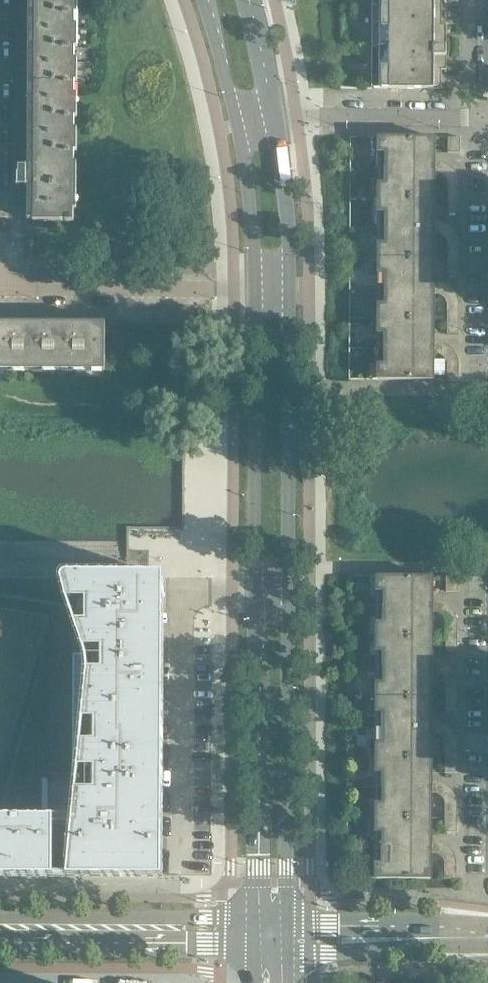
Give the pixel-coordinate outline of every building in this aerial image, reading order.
[(75,49),(75,0),(34,0),(34,172),(28,172),(28,166),(27,166),(27,167),(19,167),(19,174),(18,174),(18,186),(17,186),(18,187),(28,187),(28,198),(33,198),(33,221),(74,221),(75,49)] [(447,70),(447,34),(447,24),(442,24),(442,6),(375,6),(375,88),(442,89),(442,70),(447,70)] [(434,173),(434,161),(434,137),(380,137),(380,198),(434,199),(434,173)] [(460,153),(460,137),(448,137),(448,153),(460,153)] [(441,174),(446,163),(443,162),(441,161),(437,161),(434,161),(434,173),(438,173),(440,173),(441,174)] [(448,164),(446,163),(441,174),(443,175),(444,176),(445,177),(446,178),(456,171),(455,170),(453,168),(451,166),(448,164)] [(458,174),(456,171),(446,178),(447,179),(447,181),(448,182),(448,184),(448,185),(460,185),(460,183),(460,182),(459,178),(459,176),(458,174)] [(460,195),(460,185),(448,185),(448,195),(460,195)] [(460,204),(460,195),(448,195),(448,204),(460,204)] [(434,233),(434,221),(434,199),(380,198),(380,258),(434,259),(434,233)] [(460,213),(460,204),(448,204),(448,213),(460,213)] [(441,234),(446,223),(443,222),(441,221),(438,221),(434,221),(434,233),(437,233),(438,233),(441,234)] [(448,224),(446,223),(441,234),(442,235),(444,236),(445,237),(446,238),(455,231),(454,229),(451,226),(450,225),(448,224)] [(457,234),(456,231),(455,231),(446,238),(447,240),(448,242),(448,243),(448,245),(460,245),(460,243),(460,242),(459,240),(459,237),(458,235),(457,234)] [(460,255),(460,245),(448,245),(448,255),(460,255)] [(460,264),(460,255),(448,255),(448,264),(460,264)] [(434,294),(434,281),(434,259),(380,258),(380,318),(434,319),(434,294)] [(460,273),(460,264),(448,264),(448,273),(460,273)] [(440,294),(446,284),(444,283),(440,282),(437,281),(434,281),(434,294),(437,294),(439,294),(440,294)] [(448,285),(446,284),(440,294),(442,295),(443,296),(444,297),(445,299),(455,291),(454,289),(451,287),(448,285)] [(457,295),(455,292),(455,291),(445,299),(446,300),(447,301),(447,303),(448,305),(460,305),(460,304),(459,301),(459,299),(458,298),(458,297),(457,295)] [(460,315),(460,305),(448,305),(448,315),(460,315)] [(460,324),(460,315),(448,315),(448,324),(460,324)] [(433,354),(433,342),(434,319),(380,318),(379,379),(433,380),(433,354)] [(14,322),(0,322),(0,370),(14,370),(14,322)] [(44,370),(44,322),(14,322),(14,370),(44,370)] [(75,370),(75,322),(44,322),(44,370),(75,370)] [(105,370),(106,322),(75,322),(75,370),(105,370)] [(460,333),(460,324),(448,324),(448,333),(460,333)] [(440,355),(446,344),(443,343),(440,342),(436,341),(433,342),(433,354),(435,354),(437,354),(439,354),(440,355)] [(455,352),(455,351),(453,349),(451,347),(449,345),(447,344),(446,344),(440,355),(442,355),(443,356),(444,357),(445,359),(455,352)] [(459,361),(458,358),(457,356),(457,355),(456,353),(455,352),(445,359),(446,360),(447,362),(447,364),(447,366),(459,366),(459,363),(459,361)] [(459,376),(459,366),(447,366),(447,376),(459,376)] [(163,878),(165,575),(69,575),(67,575),(66,576),(65,576),(64,578),(63,579),(62,580),(62,582),(62,583),(65,593),(66,599),(68,605),(61,604),(51,602),(30,599),(0,594),(0,877),(163,878)] [(432,612),(432,600),(432,576),(378,576),(378,637),(432,638),(432,612)] [(458,592),(458,576),(446,576),(446,592),(458,592)] [(439,613),(444,602),(441,601),(438,600),(436,600),(432,600),(432,612),(435,612),(437,612),(439,613)] [(448,604),(444,602),(439,613),(441,614),(442,615),(444,617),(454,610),(452,608),(450,605),(448,604)] [(454,611),(454,610),(444,617),(445,618),(446,621),(446,622),(446,624),(458,624),(458,622),(458,619),(457,616),(456,614),(456,613),(454,611)] [(458,634),(458,624),(446,624),(446,634),(458,634)] [(458,643),(458,634),(446,634),(446,643),(458,643)] [(432,672),(432,660),(432,638),(378,637),(378,697),(432,698),(432,672)] [(458,651),(458,643),(446,643),(446,651),(458,651)] [(439,673),(444,662),(441,661),(438,660),(436,660),(432,660),(432,672),(436,672),(439,673)] [(447,664),(444,662),(439,673),(440,674),(442,675),(443,676),(444,677),(453,670),(452,668),(449,665),(447,664)] [(455,673),(453,670),(444,677),(445,679),(445,680),(446,682),(446,683),(446,684),(458,684),(458,682),(457,679),(457,676),(456,674),(455,673)] [(458,694),(458,684),(446,684),(446,694),(458,694)] [(458,703),(458,694),(446,694),(446,703),(458,703)] [(432,732),(432,720),(432,698),(378,697),(378,757),(432,758),(432,732)] [(458,712),(458,703),(446,703),(446,712),(458,712)] [(438,733),(444,723),(441,721),(438,721),(435,720),(432,720),(432,732),(435,732),(437,733),(438,733)] [(447,724),(444,723),(438,733),(440,734),(441,735),(442,736),(443,738),(453,730),(452,728),(449,726),(447,724)] [(454,732),(453,730),(443,738),(444,739),(445,741),(445,743),(446,744),(458,744),(458,743),(457,741),(457,739),(456,737),(455,734),(455,733),(454,732)] [(458,754),(458,744),(446,744),(446,754),(458,754)] [(458,763),(458,754),(446,754),(446,763),(458,763)] [(431,792),(431,780),(432,758),(378,757),(377,817),(431,818),(431,792)] [(458,772),(458,763),(446,763),(445,772),(458,772)] [(438,793),(444,782),(440,781),(437,781),(435,780),(431,780),(431,792),(435,792),(436,793),(438,793)] [(446,784),(444,782),(438,793),(440,794),(441,795),(442,796),(443,797),(453,790),(451,787),(449,786),(446,784)] [(455,793),(453,790),(443,797),(444,799),(445,800),(445,802),(445,804),(457,804),(457,802),(457,800),(456,796),(455,793)] [(457,814),(457,804),(445,804),(445,814),(457,814)] [(457,823),(457,814),(445,814),(445,823),(457,823)] [(431,852),(431,840),(431,818),(377,817),(377,879),(431,879),(431,852)] [(457,832),(457,823),(445,823),(445,832),(457,832)] [(438,853),(443,842),(441,842),(437,841),(435,840),(431,840),(431,852),(435,852),(436,853),(438,853)] [(446,844),(443,843),(443,842),(438,853),(439,854),(441,855),(442,857),(443,857),(453,850),(450,848),(448,846),(446,844)] [(454,853),(453,850),(443,857),(444,859),(445,861),(457,861),(456,858),(455,855),(454,853)] [(457,870),(457,863),(457,861),(445,861),(445,864),(445,870),(457,870)] [(457,879),(457,870),(445,870),(445,879),(457,879)]
